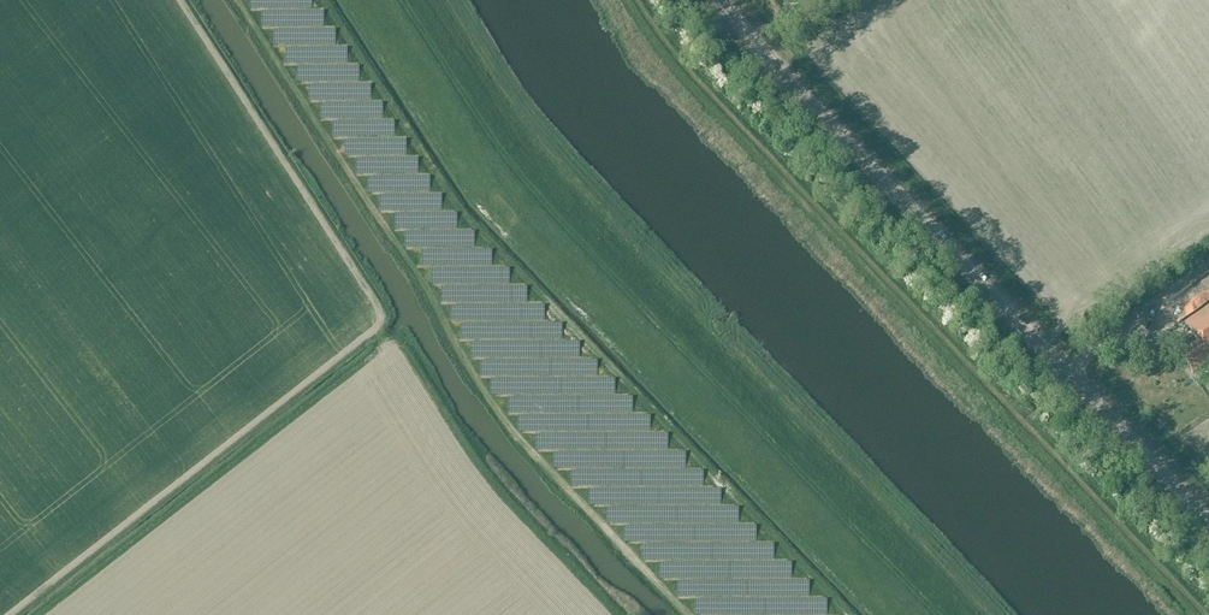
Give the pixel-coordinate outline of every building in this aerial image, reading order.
[(1208,365),(1208,307),(1186,324),(1199,342),(1180,355),(1193,373),(1204,365),(1206,367),(1208,365)]
